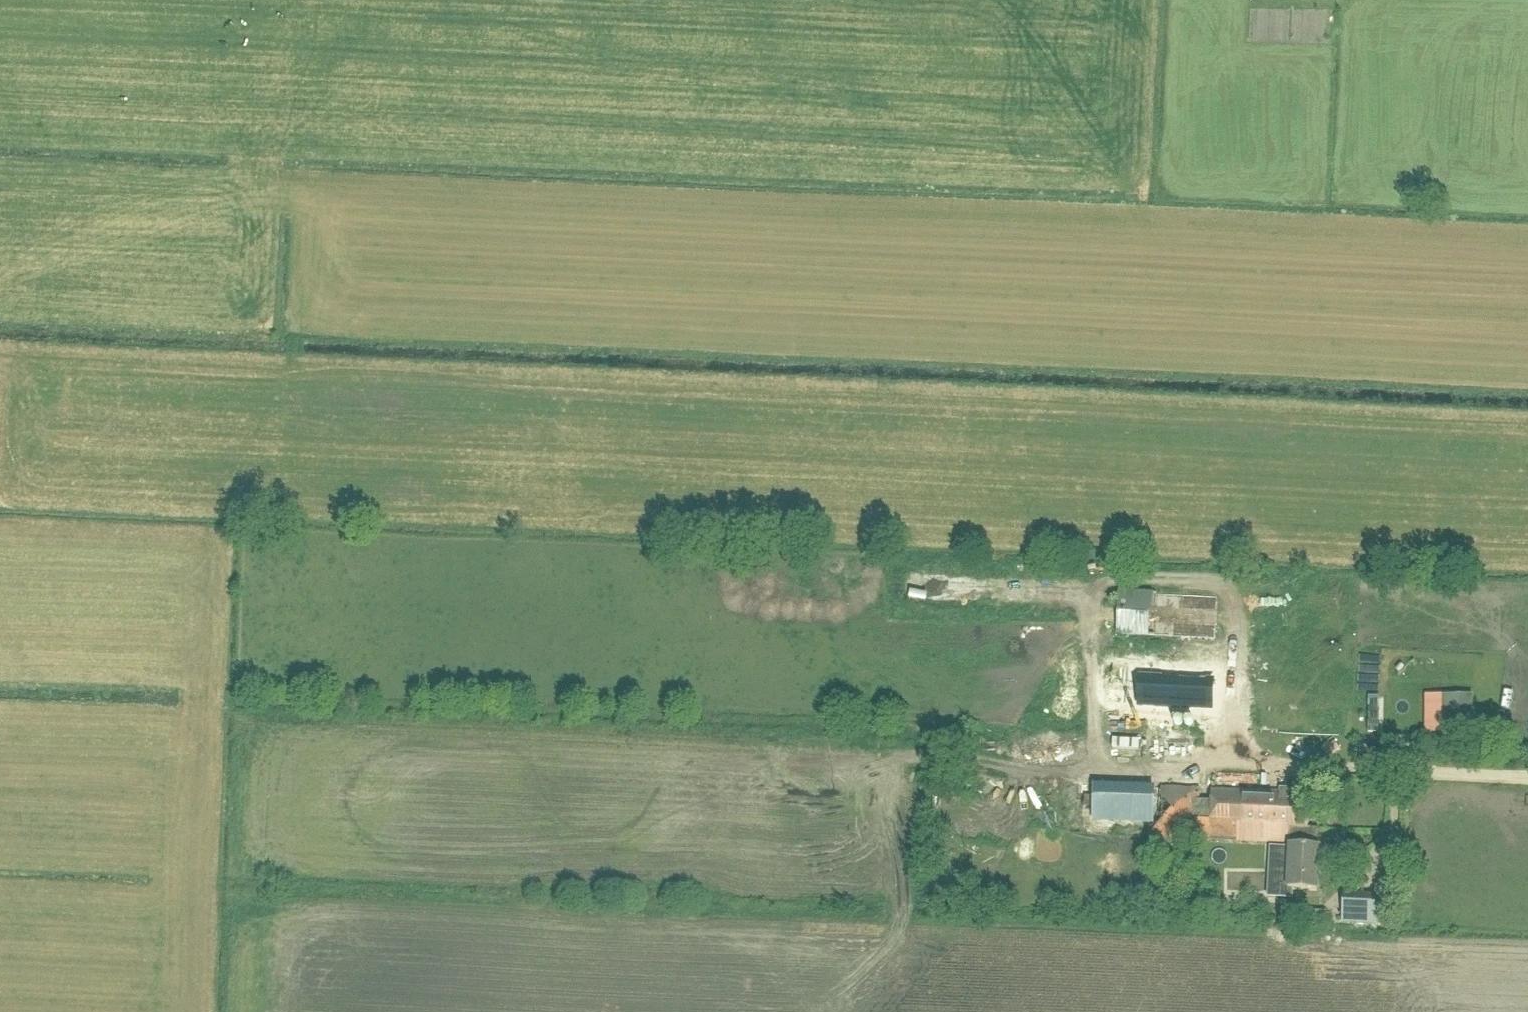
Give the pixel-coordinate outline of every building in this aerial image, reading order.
[(1138,678),(1136,710),(1212,713),(1214,682),(1205,681),(1206,669),(1251,671),(1252,634),(1164,630),(1162,667),(1163,667),(1163,679),(1138,678)] [(1290,790),(1290,793),(1212,789),(1211,800),(1202,799),(1203,788),(1152,785),(1149,837),(1291,845),(1289,890),(1318,891),(1320,850),(1308,849),(1309,830),(1310,830),(1312,800),(1305,800),(1306,791),(1290,790)] [(1094,794),(1091,832),(1112,834),(1115,811),(1119,811),(1121,796),(1094,794)]
